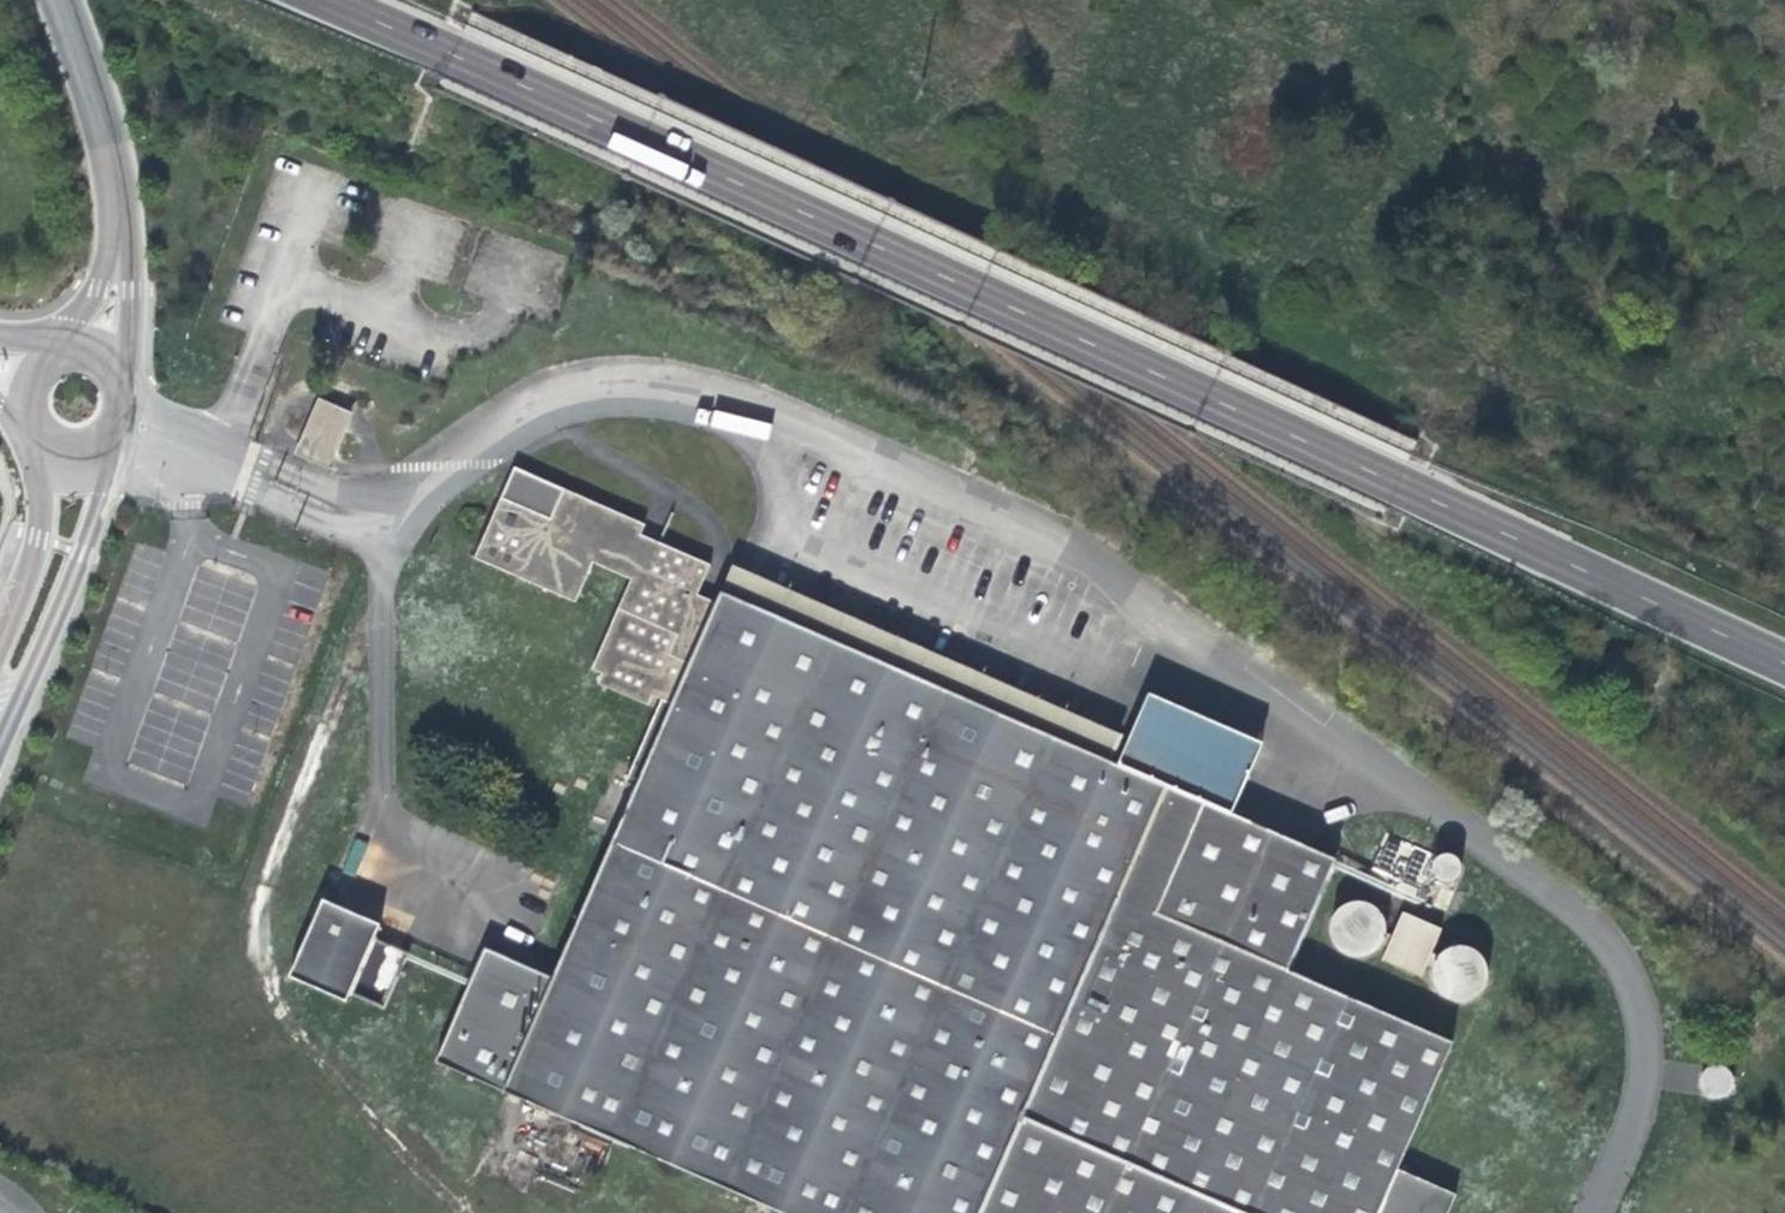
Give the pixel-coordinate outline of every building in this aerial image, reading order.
[(318,403),(310,423),(317,426),(308,447),(322,451),(332,432),(340,435),(348,417),(318,403)] [(325,468),(340,435),(332,432),(322,451),(308,447),(317,426),(310,423),(297,455),(325,468)] [(1336,862),(1232,816),(1120,768),(1113,765),(724,596),(719,606),(699,597),(712,567),(641,536),(645,527),(515,470),(508,487),(476,561),(579,604),(596,567),(635,584),(596,676),(604,679),(600,688),(652,710),(655,702),(674,710),(555,983),(486,953),(435,1066),(771,1212),(1452,1212),(1458,1200),(1400,1173),(1454,1047),(1289,974),(1336,862)] [(735,571),(724,596),(1113,765),(1124,740),(735,571)] [(1263,745),(1151,697),(1120,768),(1232,816),(1263,745)] [(1448,856),(1444,856),(1443,856),(1437,858),(1434,861),(1432,867),(1432,872),(1433,876),(1437,881),(1441,883),(1446,884),(1451,882),(1456,879),(1459,874),(1460,868),(1458,862),(1454,858),(1448,856)] [(375,942),(381,929),(323,904),(289,982),(347,1007),(350,999),(385,1014),(410,957),(375,942)] [(1364,905),(1355,905),(1353,905),(1349,906),(1344,909),(1335,917),(1332,924),(1331,928),(1332,938),(1333,943),(1336,949),(1339,952),(1345,956),(1349,958),(1356,960),(1364,960),(1369,958),(1375,956),(1379,952),(1382,949),(1386,940),(1387,933),(1387,929),(1386,923),(1383,918),(1375,909),(1368,906),(1364,905)] [(1443,932),(1405,915),(1384,963),(1422,980),(1443,932)] [(1457,949),(1448,951),(1446,952),(1438,958),(1433,967),(1432,974),(1432,978),(1433,984),(1435,990),(1438,995),(1442,999),(1449,1003),(1453,1004),(1460,1005),(1466,1004),(1472,1002),(1480,996),(1484,990),(1487,983),(1488,973),(1487,969),(1483,960),(1476,953),(1467,950),(1463,949),(1457,949)]
